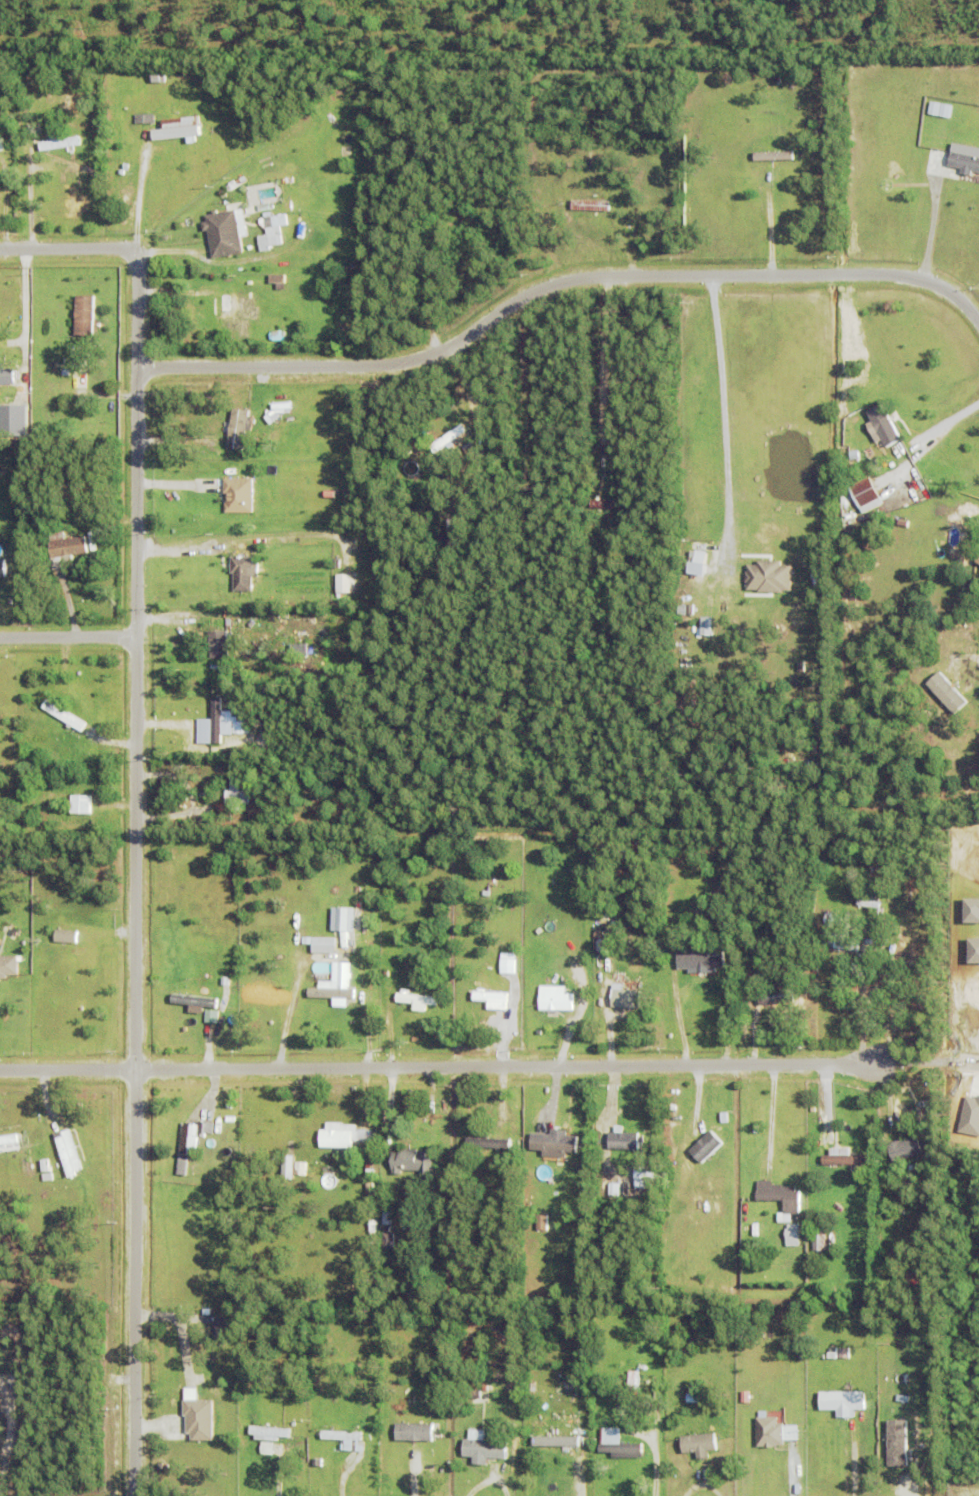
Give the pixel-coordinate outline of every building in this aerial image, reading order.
[(153,73),(166,73),(166,81),(153,81),(153,73)] [(948,117),(951,105),(929,100),(927,113),(948,117)] [(134,114),(153,114),(154,123),(135,123),(134,114)] [(200,124),(201,135),(155,140),(153,129),(167,127),(166,121),(191,118),(192,125),(200,124)] [(39,142),(78,136),(80,144),(41,150),(39,142)] [(964,150),(978,153),(978,171),(972,170),(971,175),(961,173),(962,168),(948,165),(951,151),(954,152),(956,145),(965,147),(964,150)] [(754,152),(793,150),(793,158),(754,160),(754,152)] [(84,152),(92,151),(95,187),(86,188),(84,152)] [(228,190),(225,186),(229,184),(229,183),(234,180),(235,181),(239,178),(241,182),(228,190)] [(572,208),(572,201),(608,202),(608,209),(572,208)] [(272,205),(272,208),(258,211),(257,205),(269,203),(269,206),(272,205)] [(235,209),(243,253),(212,258),(208,230),(202,231),(201,222),(206,221),(204,215),(212,213),(212,210),(216,209),(217,213),(235,209)] [(285,214),(286,225),(279,226),(280,235),(281,244),(270,245),(270,247),(269,248),(269,251),(259,252),(257,236),(265,235),(265,228),(259,224),(258,218),(263,218),(263,213),(270,212),(271,215),(285,214)] [(276,290),(276,283),(269,283),(269,274),(284,274),(284,290),(276,290)] [(301,274),(308,274),(309,287),(301,287),(301,274)] [(74,335),(75,295),(93,295),(92,336),(74,335)] [(255,297),(255,307),(259,307),(259,312),(258,312),(258,320),(249,320),(249,338),(238,338),(238,330),(229,330),(229,326),(222,326),(222,312),(220,312),(220,295),(230,295),(230,297),(255,297)] [(273,339),(273,338),(270,338),(270,333),(272,333),(272,331),(285,330),(285,339),(273,339)] [(62,363),(74,363),(74,355),(63,354),(62,363)] [(14,385),(0,385),(0,368),(14,368),(14,385)] [(867,411),(883,403),(901,439),(886,448),(867,411)] [(0,435),(0,405),(26,405),(26,436),(0,435)] [(246,430),(243,450),(226,447),(233,408),(249,410),(248,416),(253,417),(250,431),(246,430)] [(273,432),(275,430),(270,424),(278,416),(288,428),(277,437),(273,432)] [(429,447),(462,423),(467,431),(434,454),(429,447)] [(896,445),(900,443),(908,457),(904,459),(896,445)] [(850,451),(859,450),(860,460),(851,461),(850,451)] [(224,512),(224,503),(225,503),(225,493),(223,493),(223,479),(252,479),(252,512),(224,512)] [(854,489),(868,481),(876,496),(861,503),(854,489)] [(178,498),(177,499),(170,495),(170,494),(166,492),(168,487),(184,495),(181,499),(178,498)] [(45,507),(45,492),(55,492),(55,507),(45,507)] [(91,508),(97,495),(106,499),(100,512),(91,508)] [(591,508),(591,499),(625,501),(625,510),(591,508)] [(447,519),(455,519),(455,554),(448,554),(447,519)] [(73,567),(53,570),(48,541),(50,541),(49,533),(63,531),(64,539),(85,536),(88,553),(72,555),(73,567)] [(234,574),(230,574),(231,557),(252,557),(252,564),(259,565),(259,576),(252,576),(252,591),(234,591),(234,574)] [(790,565),(780,565),(780,560),(756,560),(756,565),(745,564),(745,590),(790,591),(790,565)] [(813,586),(815,567),(822,568),(821,586),(813,586)] [(350,592),(350,574),(335,574),(335,592),(350,592)] [(711,636),(712,617),(700,617),(700,635),(711,636)] [(210,631),(227,630),(228,658),(211,659),(210,631)] [(966,701),(938,671),(925,683),(954,713),(966,701)] [(212,744),(212,698),(221,698),(221,744),(212,744)] [(43,708),(47,700),(86,724),(81,732),(43,708)] [(247,734),(247,721),(234,721),(234,710),(219,711),(220,734),(247,734)] [(210,744),(210,718),(196,719),(196,744),(210,744)] [(35,771),(36,762),(50,763),(49,772),(35,771)] [(238,797),(239,775),(230,775),(230,789),(225,789),(225,797),(238,797)] [(284,779),(293,779),(293,789),(284,789),(284,779)] [(72,814),(72,796),(92,796),(92,814),(72,814)] [(813,876),(814,865),(822,866),(821,876),(813,876)] [(876,902),(880,903),(879,909),(874,908),(873,908),(858,906),(859,898),(862,899),(863,889),(877,891),(875,902),(876,902)] [(354,908),(331,907),(330,931),(353,931),(354,908)] [(55,943),(57,929),(78,931),(77,945),(55,943)] [(823,946),(825,932),(861,938),(859,952),(823,946)] [(597,952),(597,941),(608,941),(608,953),(597,952)] [(313,953),(313,945),(336,946),(336,954),(313,953)] [(724,952),(724,962),(678,962),(678,953),(688,953),(688,947),(696,947),(696,952),(724,952)] [(501,974),(501,953),(515,954),(515,974),(501,974)] [(17,976),(16,955),(0,956),(0,977),(17,976)] [(350,980),(349,989),(355,990),(355,1000),(348,999),(348,1008),(333,1008),(333,999),(309,998),(310,989),(319,989),(320,981),(333,982),(334,963),(350,964),(349,972),(351,973),(351,980),(350,980)] [(640,992),(639,1009),(611,1008),(612,990),(613,990),(613,986),(623,986),(622,991),(640,992)] [(540,1011),(540,987),(565,987),(565,995),(573,995),(573,1011),(540,1011)] [(508,993),(508,1003),(507,1003),(507,1011),(488,1010),(488,1002),(473,1002),(473,992),(479,992),(479,989),(485,990),(484,992),(508,993)] [(438,998),(437,1007),(427,1006),(426,1013),(413,1011),(414,1005),(396,1003),(397,994),(402,994),(402,990),(411,991),(410,995),(438,998)] [(203,1007),(202,1014),(191,1012),(191,1006),(172,1004),(173,995),(218,1000),(217,1009),(203,1007)] [(205,1134),(204,1139),(198,1138),(196,1157),(189,1157),(187,1176),(177,1175),(182,1123),(191,1124),(191,1125),(198,1126),(198,1122),(214,1124),(213,1135),(205,1134)] [(353,1142),(353,1149),(320,1148),(321,1131),(326,1131),(326,1124),(341,1124),(341,1126),(357,1126),(357,1131),(372,1131),(372,1142),(353,1142)] [(55,1135),(70,1130),(83,1170),(75,1173),(76,1177),(68,1179),(55,1135)] [(577,1138),(576,1154),(566,1154),(566,1159),(543,1157),(543,1152),(530,1151),(531,1134),(552,1136),(552,1131),(567,1132),(567,1137),(577,1138)] [(687,1151),(699,1163),(720,1143),(709,1131),(687,1151)] [(608,1150),(609,1133),(639,1135),(638,1151),(608,1150)] [(466,1145),(466,1137),(506,1138),(506,1146),(466,1145)] [(892,1164),(886,1146),(898,1142),(899,1145),(916,1138),(922,1153),(892,1164)] [(822,1166),(822,1157),(829,1157),(829,1149),(849,1149),(849,1156),(868,1156),(868,1166),(822,1166)] [(420,1155),(420,1152),(434,1152),(433,1176),(419,1176),(419,1172),(401,1172),(401,1175),(392,1175),(392,1153),(399,1153),(400,1150),(418,1150),(418,1155),(420,1155)] [(374,1170),(374,1178),(366,1177),(366,1158),(378,1158),(378,1170),(374,1170)] [(41,1161),(48,1160),(49,1172),(42,1173),(41,1161)] [(294,1176),(294,1163),(305,1164),(305,1176),(294,1176)] [(635,1168),(654,1168),(654,1189),(635,1190),(635,1168)] [(42,1175),(52,1174),(52,1181),(43,1182),(42,1175)] [(783,1216),(783,1202),(756,1202),(756,1182),(771,1182),(771,1186),(782,1186),(782,1188),(793,1188),(793,1193),(799,1193),(799,1216),(783,1216)] [(383,1212),(390,1212),(391,1226),(383,1226),(383,1212)] [(536,1231),(537,1216),(547,1216),(547,1232),(536,1231)] [(785,1230),(787,1230),(787,1225),(798,1225),(799,1247),(786,1247),(785,1230)] [(383,1235),(394,1235),(394,1250),(383,1250),(383,1235)] [(812,1252),(812,1235),(825,1236),(825,1252),(812,1252)] [(239,1309),(248,1308),(248,1318),(239,1318),(239,1309)] [(215,1339),(215,1319),(231,1319),(230,1339),(215,1339)] [(836,1354),(836,1360),(828,1360),(828,1354),(828,1349),(836,1349),(836,1354)] [(639,1373),(639,1393),(629,1393),(629,1372),(631,1372),(631,1373),(639,1373)] [(489,1386),(489,1389),(487,1389),(488,1411),(472,1412),(471,1400),(470,1401),(470,1392),(477,1392),(477,1380),(487,1380),(487,1386),(489,1386)] [(615,1380),(622,1380),(623,1392),(615,1392),(615,1380)] [(687,1404),(687,1395),(689,1395),(689,1389),(697,1389),(697,1395),(699,1395),(699,1404),(687,1404)] [(741,1393),(749,1393),(749,1404),(741,1404),(741,1393)] [(820,1394),(864,1394),(864,1412),(820,1412),(820,1394)] [(433,1408),(433,1397),(441,1397),(441,1408),(433,1408)] [(191,1442),(191,1436),(187,1436),(186,1418),(184,1418),(183,1402),(212,1402),(213,1442),(191,1442)] [(784,1433),(783,1433),(783,1447),(777,1447),(777,1448),(773,1448),(773,1449),(764,1450),(764,1448),(757,1448),(756,1419),(777,1419),(777,1426),(783,1426),(783,1430),(784,1430),(784,1433)] [(905,1419),(886,1419),(885,1466),(904,1466),(905,1419)] [(396,1442),(396,1425),(433,1426),(433,1443),(396,1442)] [(284,1437),(284,1438),(277,1438),(277,1443),(265,1442),(255,1441),(255,1437),(250,1436),(250,1428),(290,1431),(290,1437),(284,1437)] [(642,1446),(642,1459),(598,1460),(598,1446),(600,1446),(599,1430),(620,1429),(620,1446),(642,1446)] [(508,1444),(506,1461),(488,1459),(487,1468),(473,1466),(473,1459),(463,1458),(465,1440),(469,1441),(470,1430),(486,1432),(485,1442),(508,1444)] [(351,1442),(351,1448),(341,1447),(341,1442),(322,1441),(322,1432),(362,1434),(362,1442),(351,1442)] [(567,1439),(567,1445),(577,1445),(577,1454),(536,1454),(536,1445),(556,1445),(556,1439),(537,1439),(537,1432),(573,1432),(573,1440),(567,1439)] [(577,1435),(531,1436),(532,1446),(577,1445),(577,1435)] [(259,1453),(271,1454),(272,1442),(259,1441),(259,1453)] [(678,1445),(718,1443),(719,1451),(679,1454),(678,1445)] [(704,1463),(704,1469),(690,1469),(690,1464),(692,1464),(692,1461),(700,1461),(700,1463),(704,1463)]
